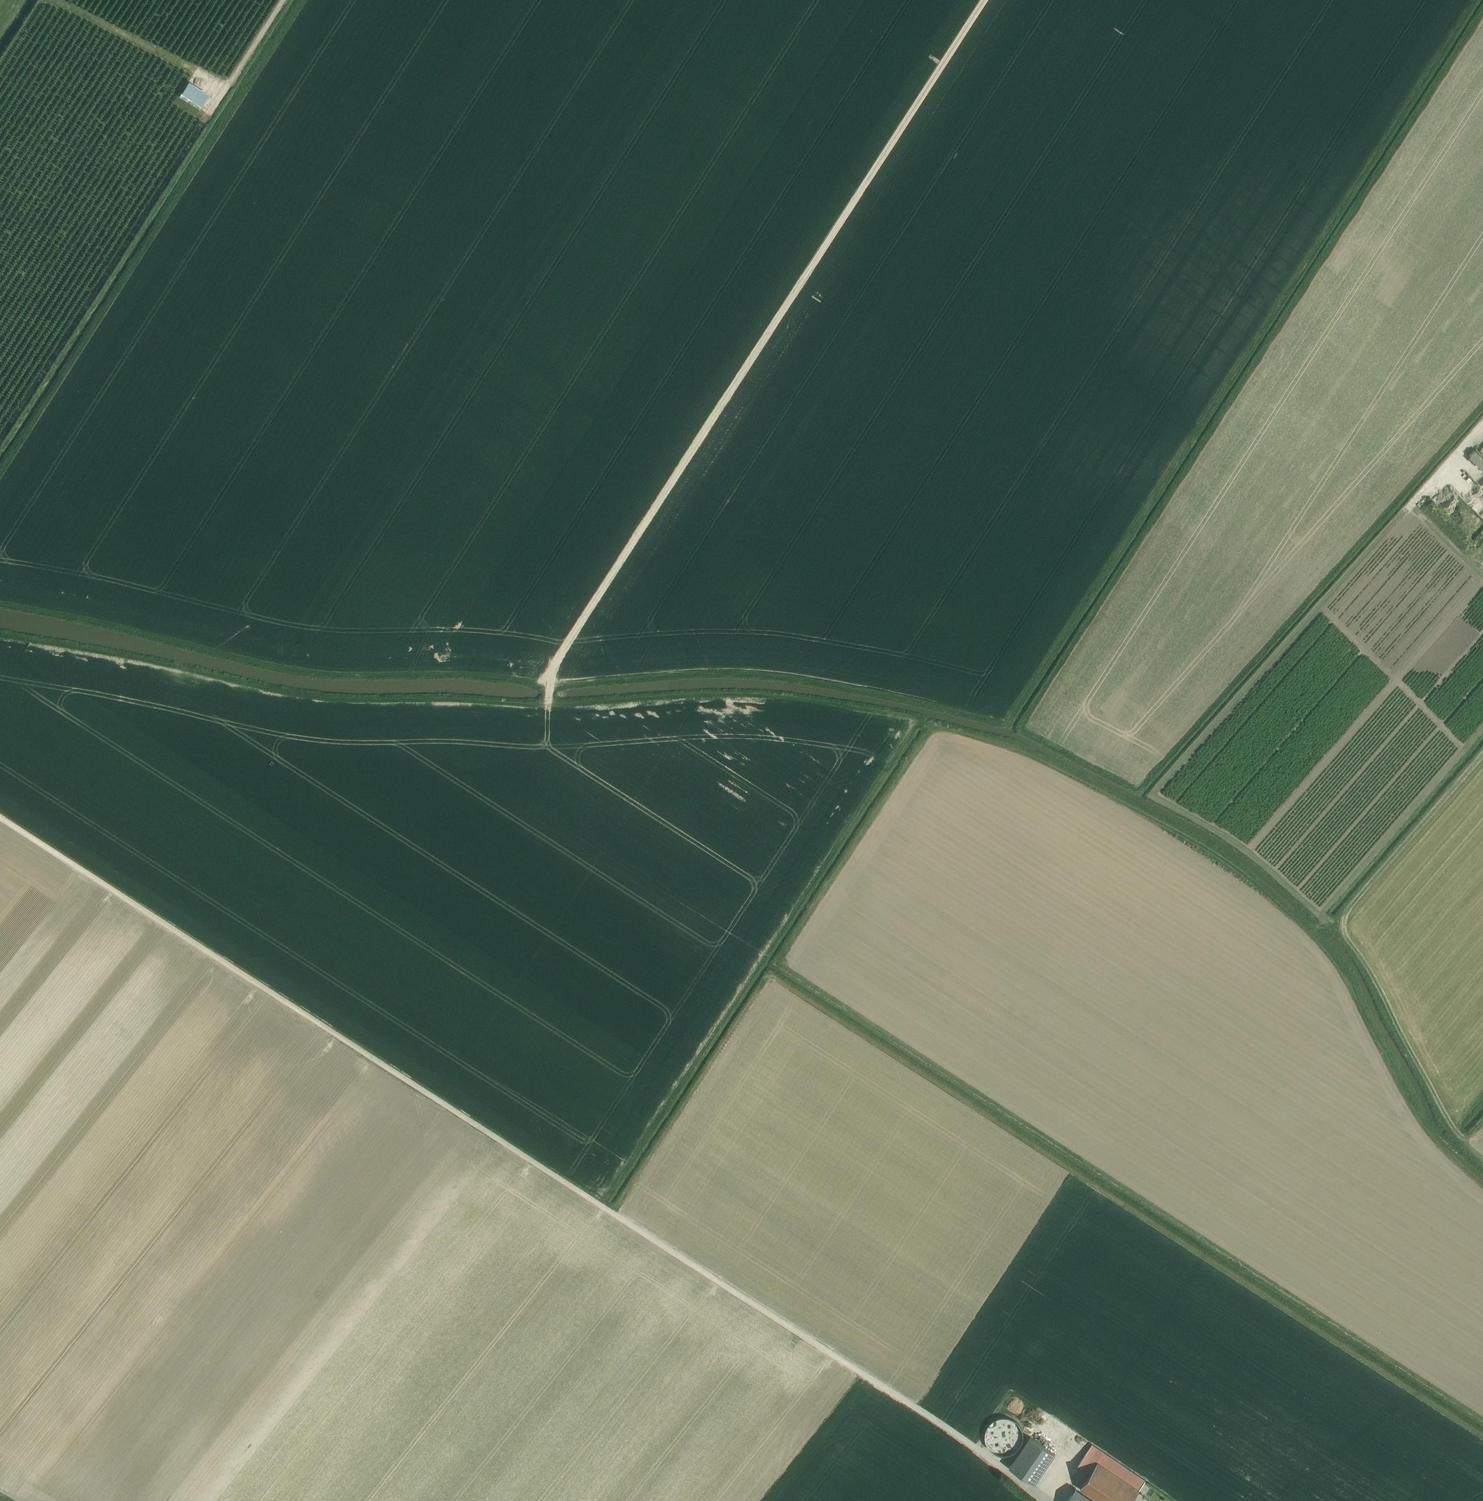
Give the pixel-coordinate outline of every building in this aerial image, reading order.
[(209,93),(189,80),(179,95),(199,108),(209,93)] [(988,1447),(993,1452),(997,1454),(1003,1455),(1009,1454),(1014,1451),(1017,1449),(1020,1444),(1022,1439),(1022,1434),(1021,1429),(1018,1424),(1014,1421),(1011,1419),(1008,1418),(1004,1417),(999,1417),(994,1419),(989,1423),(987,1427),(985,1432),(984,1437),(986,1442),(988,1447)] [(1034,1483),(1055,1452),(1030,1435),(1009,1466),(1034,1483)] [(1145,1479),(1093,1443),(1079,1463),(1090,1471),(1080,1486),(1102,1500),(1130,1500),(1145,1479)] [(1076,1487),(1075,1487),(1066,1500),(1096,1500),(1076,1487)]
